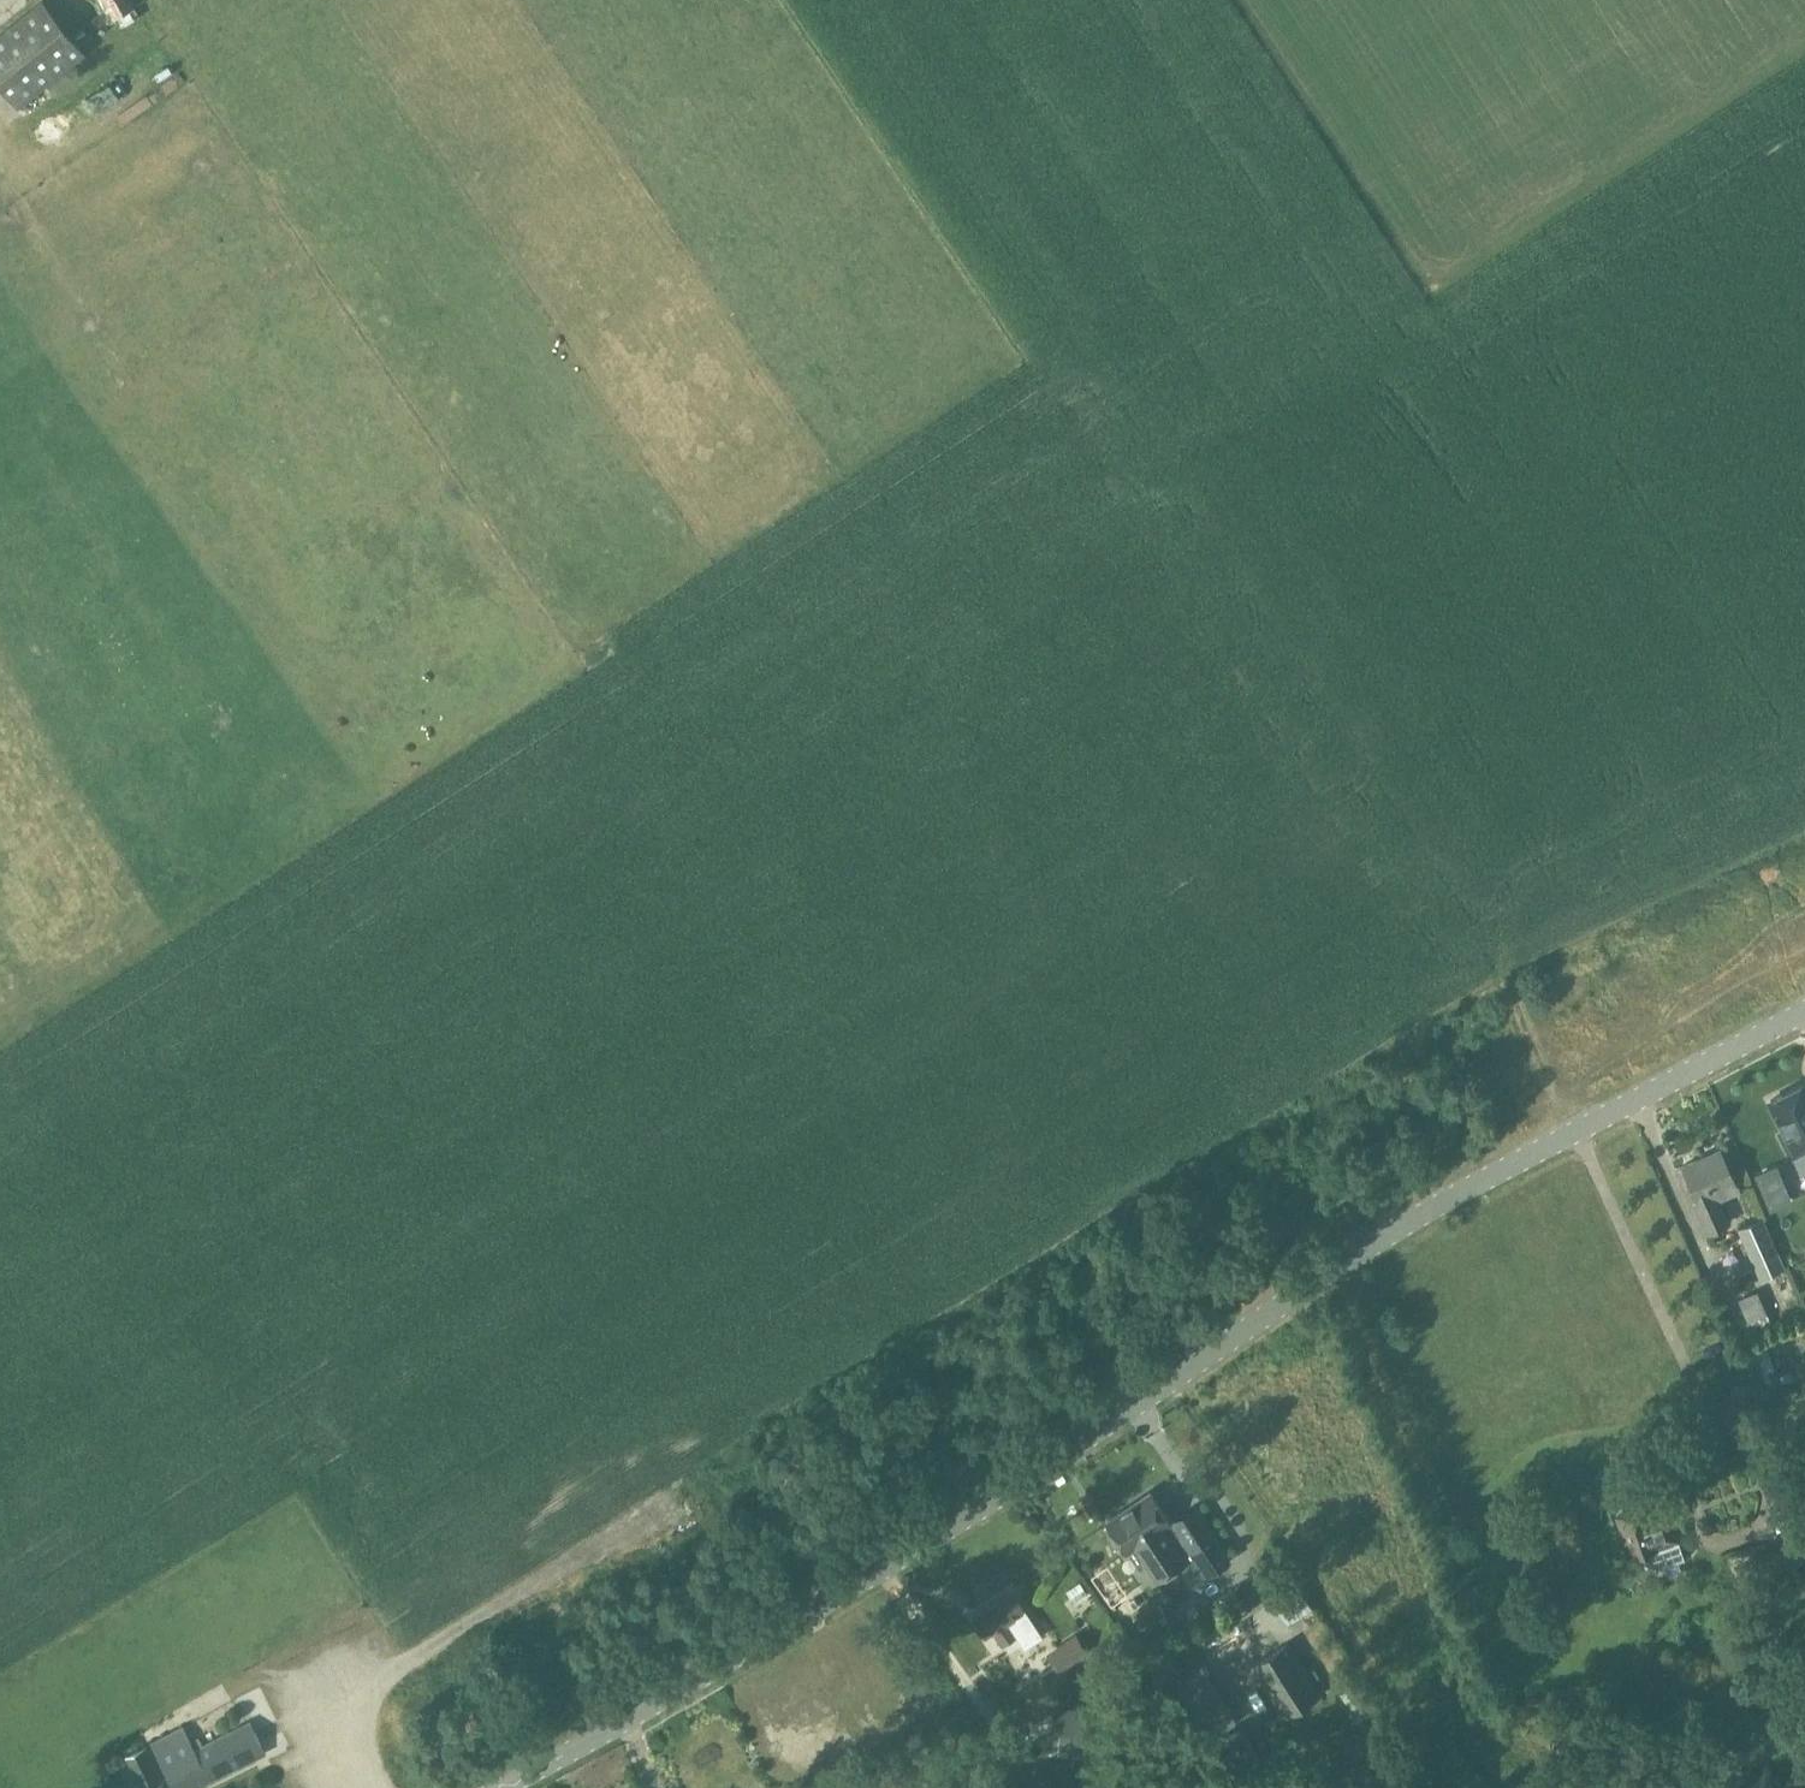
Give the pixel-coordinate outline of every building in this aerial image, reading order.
[(114,20),(117,18),(123,28),(141,17),(136,9),(138,8),(134,0),(102,0),(114,20)] [(0,35),(0,86),(17,108),(86,53),(43,1),(0,35)] [(1771,1099),(1794,1150),(1804,1145),(1804,1084),(1771,1099)] [(1470,1108),(1461,1112),(1466,1121),(1474,1117),(1470,1108)] [(1721,1148),(1685,1164),(1708,1214),(1702,1216),(1709,1231),(1731,1221),(1721,1198),(1735,1192),(1731,1184),(1736,1181),(1721,1148)] [(1773,1164),(1751,1173),(1766,1208),(1788,1199),(1773,1164)] [(1784,1267),(1763,1217),(1739,1227),(1760,1278),(1784,1267)] [(1771,1322),(1758,1291),(1739,1298),(1739,1299),(1729,1304),(1733,1314),(1735,1313),(1738,1321),(1746,1318),(1748,1321),(1758,1317),(1761,1326),(1771,1322)] [(1152,1492),(1109,1521),(1129,1551),(1137,1545),(1149,1565),(1151,1564),(1161,1578),(1182,1564),(1198,1553),(1211,1572),(1231,1558),(1195,1505),(1171,1521),(1152,1492)] [(1651,1570),(1657,1567),(1666,1565),(1670,1579),(1683,1575),(1679,1560),(1686,1558),(1669,1508),(1648,1515),(1645,1506),(1619,1515),(1633,1556),(1645,1552),(1651,1570)] [(1075,1602),(1088,1593),(1080,1582),(1068,1590),(1075,1602)] [(1042,1635),(1027,1612),(1028,1611),(1016,1592),(975,1618),(987,1636),(995,1631),(1003,1643),(1017,1635),(1025,1647),(1042,1635)] [(1301,1597),(1278,1612),(1289,1629),(1312,1614),(1301,1597)] [(1089,1652),(1076,1633),(1047,1653),(1060,1672),(1089,1652)] [(1252,1664),(1286,1718),(1323,1694),(1289,1641),(1252,1664)] [(1203,1666),(1198,1669),(1176,1684),(1182,1695),(1210,1676),(1203,1666)] [(1054,1708),(1070,1704),(1067,1688),(1050,1692),(1054,1708)] [(258,1689),(240,1698),(272,1761),(289,1752),(258,1689)] [(1060,1752),(1072,1753),(1086,1755),(1086,1750),(1087,1737),(1086,1737),(1088,1716),(1076,1715),(1077,1708),(1065,1707),(1065,1711),(1054,1710),(1052,1733),(1061,1734),(1060,1752)] [(174,1787),(197,1787),(266,1753),(250,1722),(195,1749),(183,1727),(151,1743),(174,1787)] [(1264,1764),(1242,1724),(1216,1739),(1237,1778),(1264,1764)] [(127,1756),(143,1787),(151,1787),(163,1782),(145,1747),(127,1756)]
